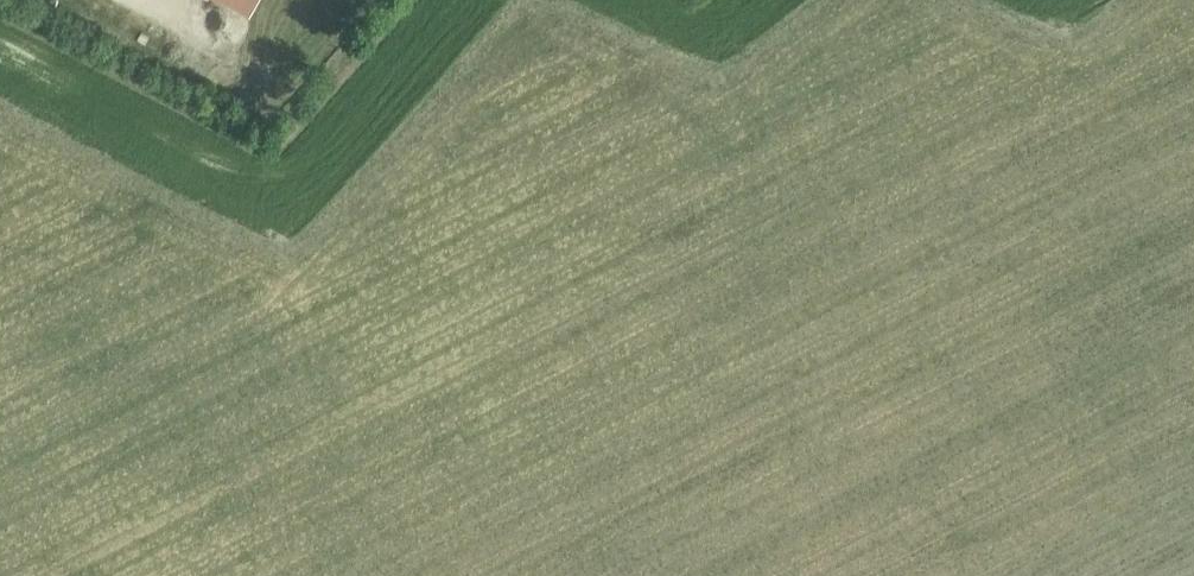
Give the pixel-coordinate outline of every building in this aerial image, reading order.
[(249,9),(254,0),(231,0),(249,9)]
